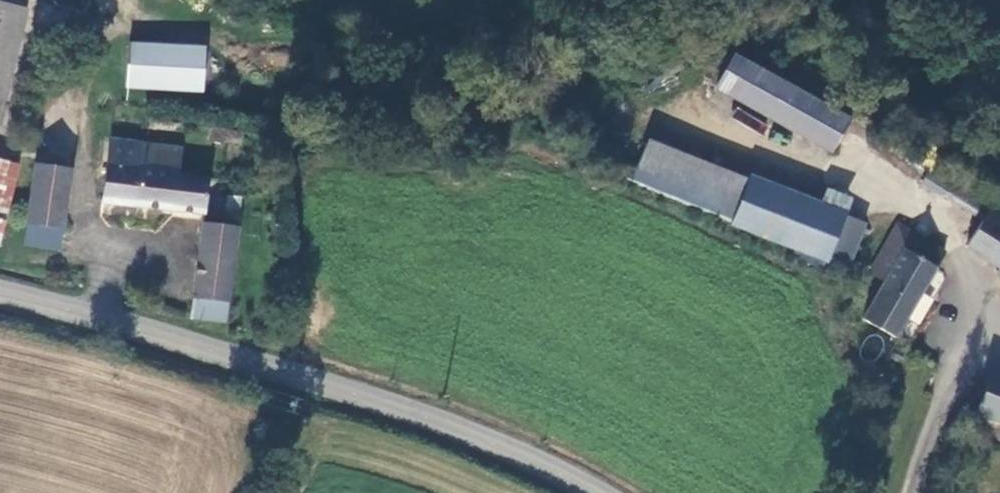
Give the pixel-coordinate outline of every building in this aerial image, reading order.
[(107,0),(60,0),(105,8),(107,0)] [(208,53),(131,47),(128,83),(205,90),(208,53)] [(704,97),(820,157),(835,128),(720,67),(704,97)] [(185,145),(108,135),(100,201),(175,209),(176,196),(187,197),(185,211),(207,214),(211,183),(198,181),(182,179),(183,169),(185,145)] [(640,150),(626,189),(728,226),(741,185),(640,150)] [(62,229),(69,167),(36,164),(29,225),(62,229)] [(15,171),(0,167),(0,231),(15,171)] [(199,172),(183,169),(182,179),(198,181),(199,172)] [(848,214),(743,177),(741,185),(728,226),(832,262),(848,214)] [(999,193),(987,212),(967,243),(999,265),(999,194),(999,193)] [(175,209),(185,211),(187,197),(176,196),(175,209)] [(892,221),(867,269),(883,278),(862,317),(896,335),(943,248),(892,221)] [(60,247),(62,229),(29,225),(27,243),(60,247)] [(192,297),(226,301),(238,231),(203,226),(192,297)] [(190,312),(223,318),(226,301),(192,297),(190,312)] [(999,420),(999,373),(992,370),(975,410),(999,420)] [(890,399),(887,400),(883,415),(892,417),(899,411),(900,407),(899,400),(890,399)]
